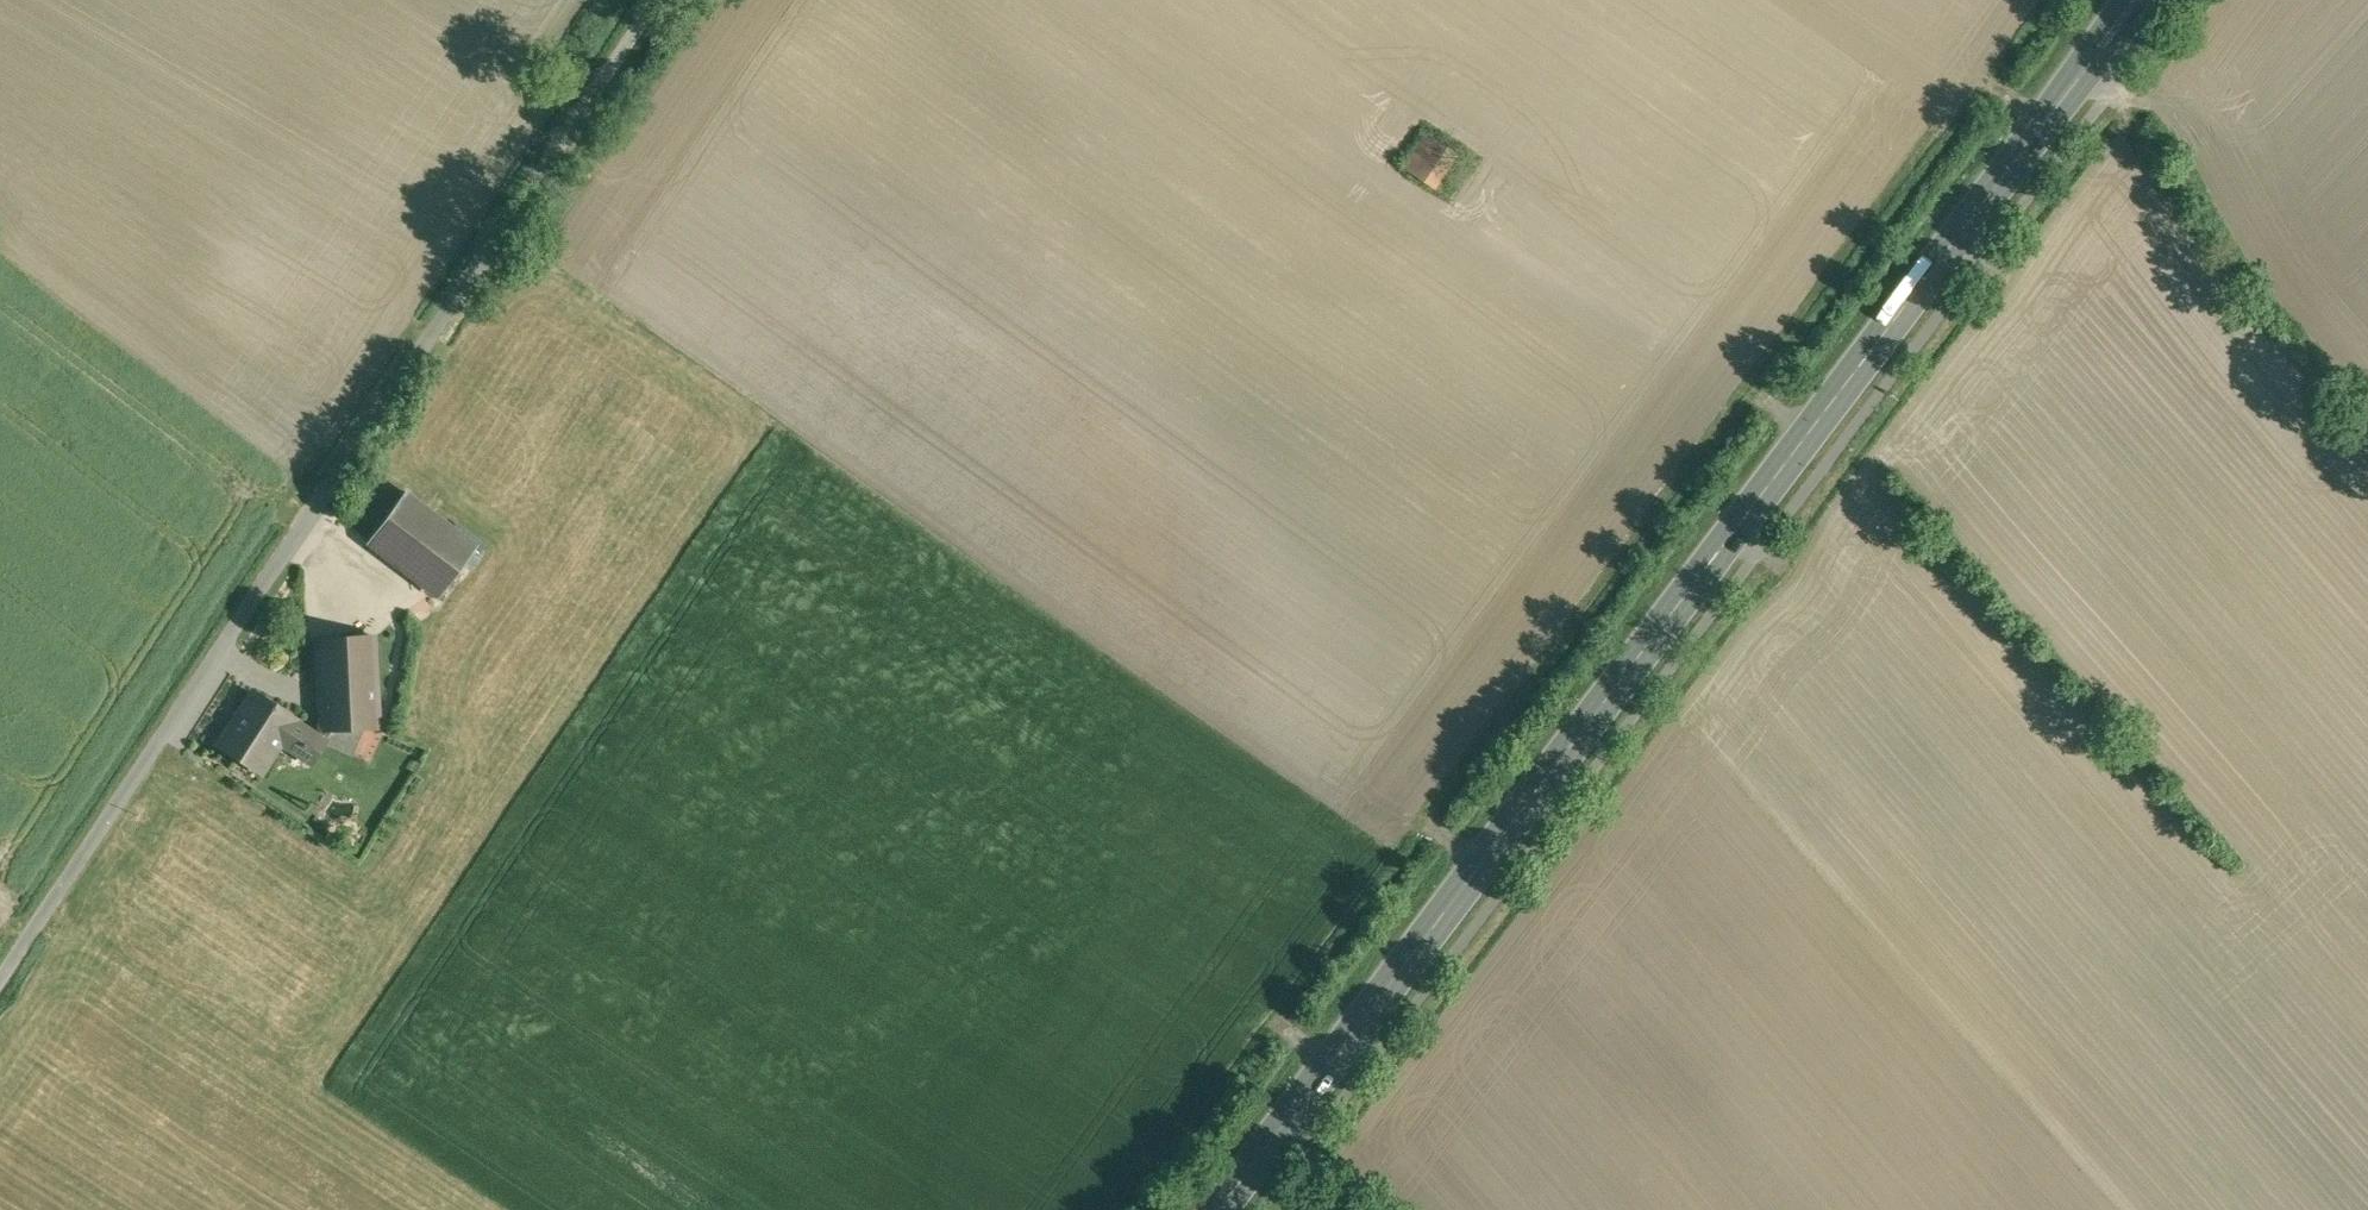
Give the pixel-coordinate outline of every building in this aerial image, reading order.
[(1426,133),(1405,168),(1433,186),(1454,151),(1426,133)] [(477,542),(405,492),(371,542),(442,592),(477,542)] [(376,637),(318,640),(320,684),(378,681),(376,637)] [(378,681),(320,684),(322,730),(334,730),(380,728),(378,681)] [(319,735),(254,693),(220,746),(262,774),(282,743),(312,763),(334,730),(322,730),(319,735)]
